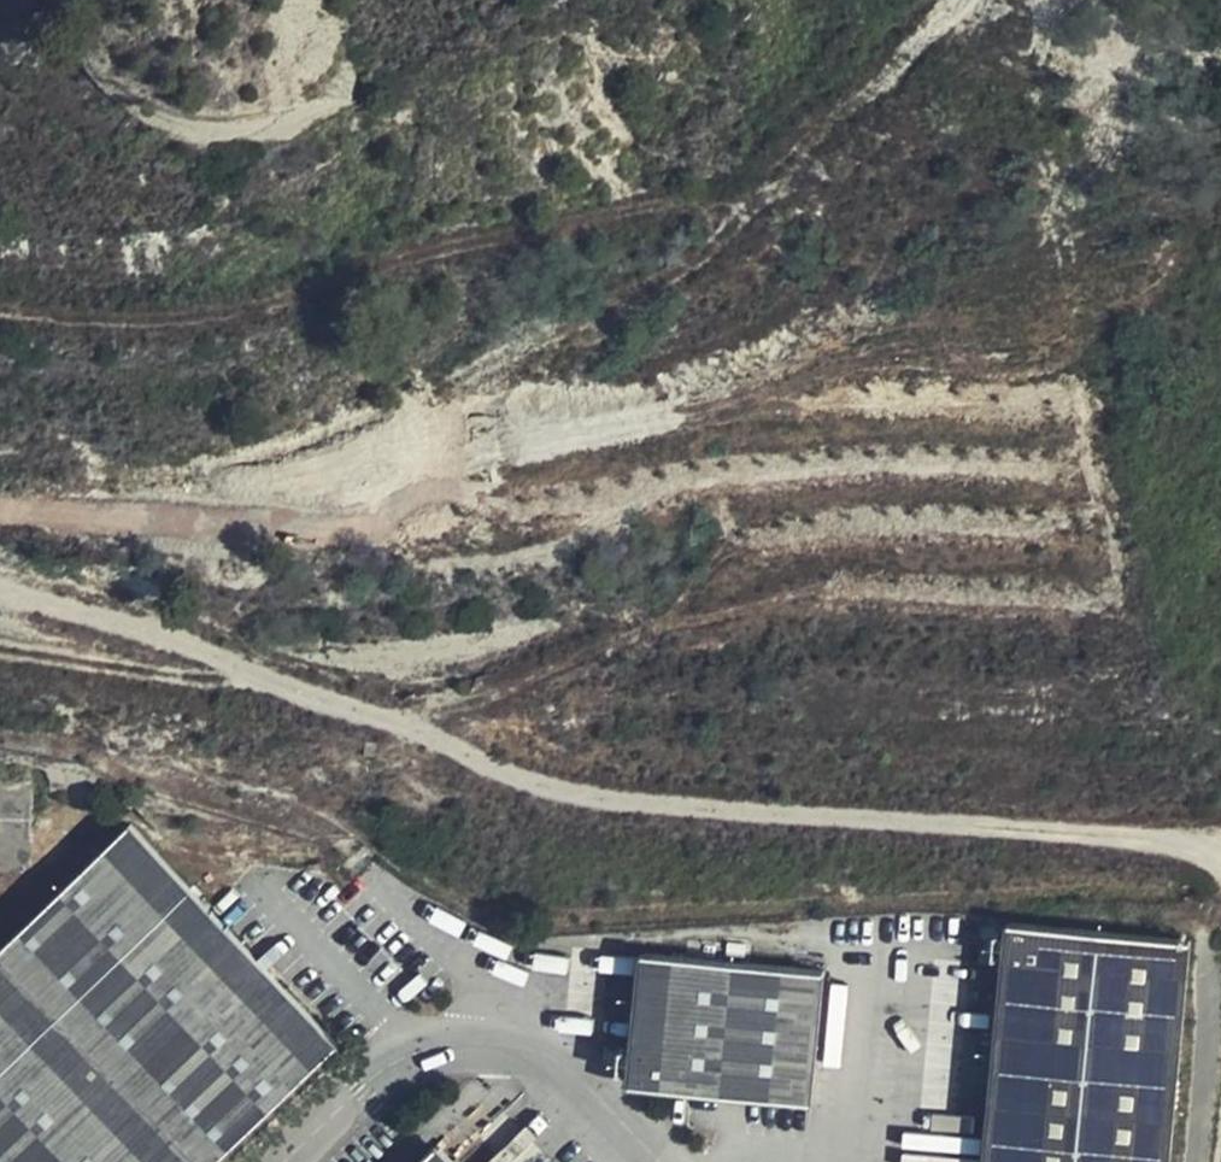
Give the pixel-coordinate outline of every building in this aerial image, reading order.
[(339,1047),(291,994),(275,976),(211,911),(129,826),(0,950),(0,1161),(217,1161),(339,1047)] [(999,941),(983,1161),(1164,1161),(1179,954),(999,941)] [(822,967),(649,946),(632,1076),(806,1098),(822,967)] [(432,1140),(410,1161),(453,1161),(432,1140)]
